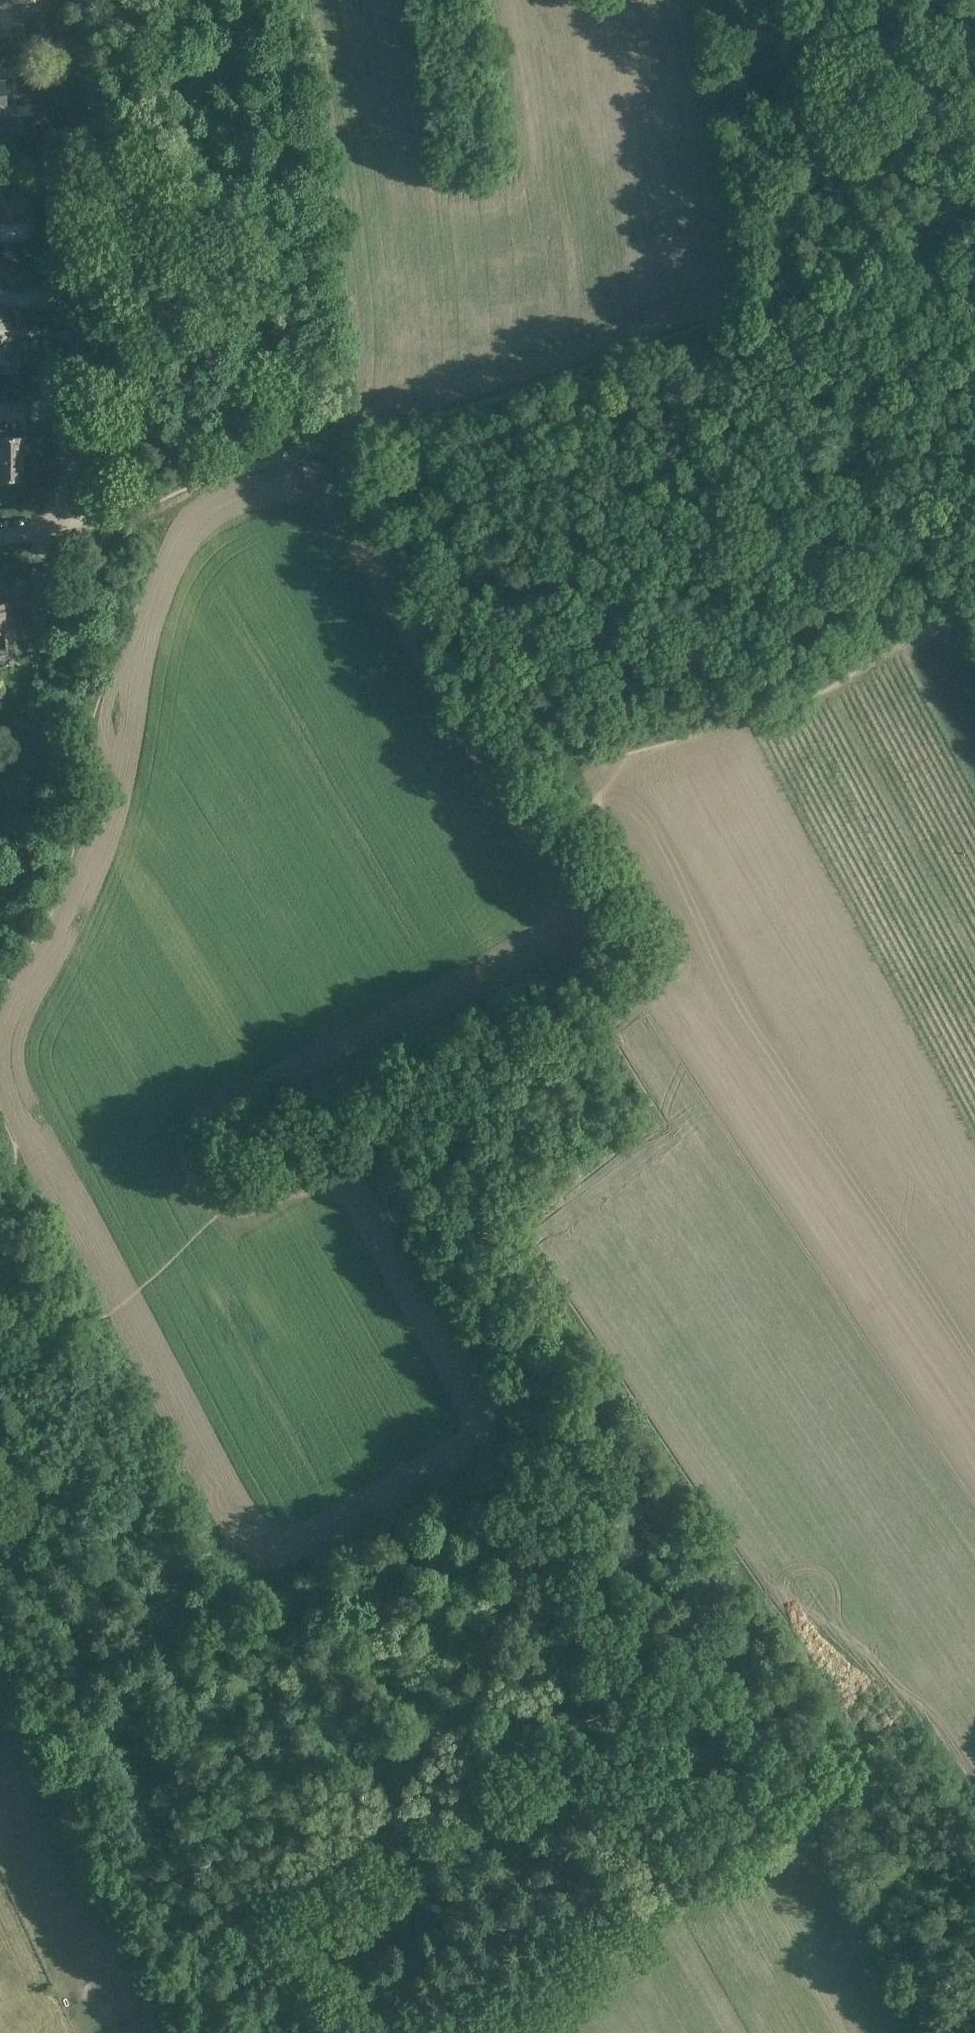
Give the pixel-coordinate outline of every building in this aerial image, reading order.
[(19,140),(18,116),(0,117),(0,116),(0,141),(19,140)] [(0,194),(0,233),(30,232),(28,193),(0,194)] [(8,339),(8,330),(9,330),(9,329),(9,307),(0,307),(0,362),(9,362),(9,340),(10,340),(10,339),(8,339)] [(19,478),(20,435),(19,435),(19,429),(19,417),(20,417),(21,400),(0,400),(0,478),(19,478)] [(6,648),(3,631),(12,629),(7,600),(0,602),(0,649),(6,648)] [(45,613),(31,615),(34,639),(48,638),(45,613)] [(49,769),(36,772),(38,781),(52,778),(49,769)]
